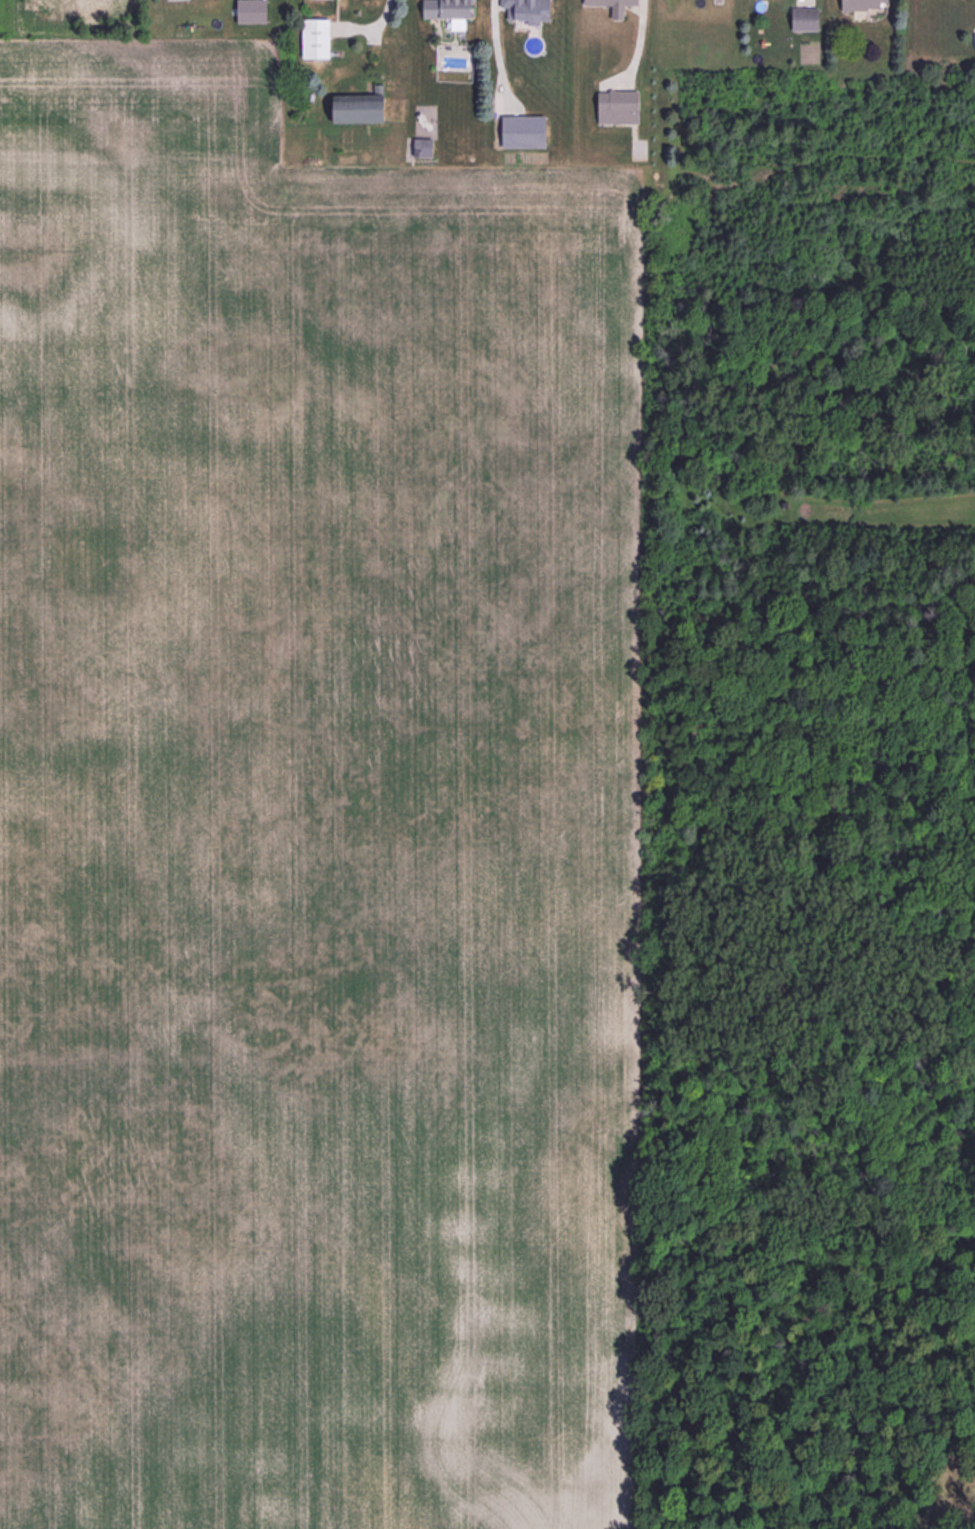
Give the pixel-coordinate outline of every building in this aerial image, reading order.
[(549,0),(500,0),(500,7),(507,7),(507,19),(526,19),(526,25),(540,25),(540,20),(549,20),(549,0)] [(583,6),(610,6),(610,19),(623,20),(623,5),(637,6),(637,0),(583,0),(583,6)] [(880,9),(880,3),(887,3),(887,0),(840,0),(840,10),(880,9)] [(817,8),(791,8),(791,30),(817,31),(817,8)] [(302,58),(329,58),(328,19),(301,19),(302,58)] [(597,124),(638,123),(638,90),(597,91),(597,124)] [(332,122),(383,123),(384,95),(332,94),(332,122)] [(501,116),(501,148),(545,147),(545,115),(501,116)]
